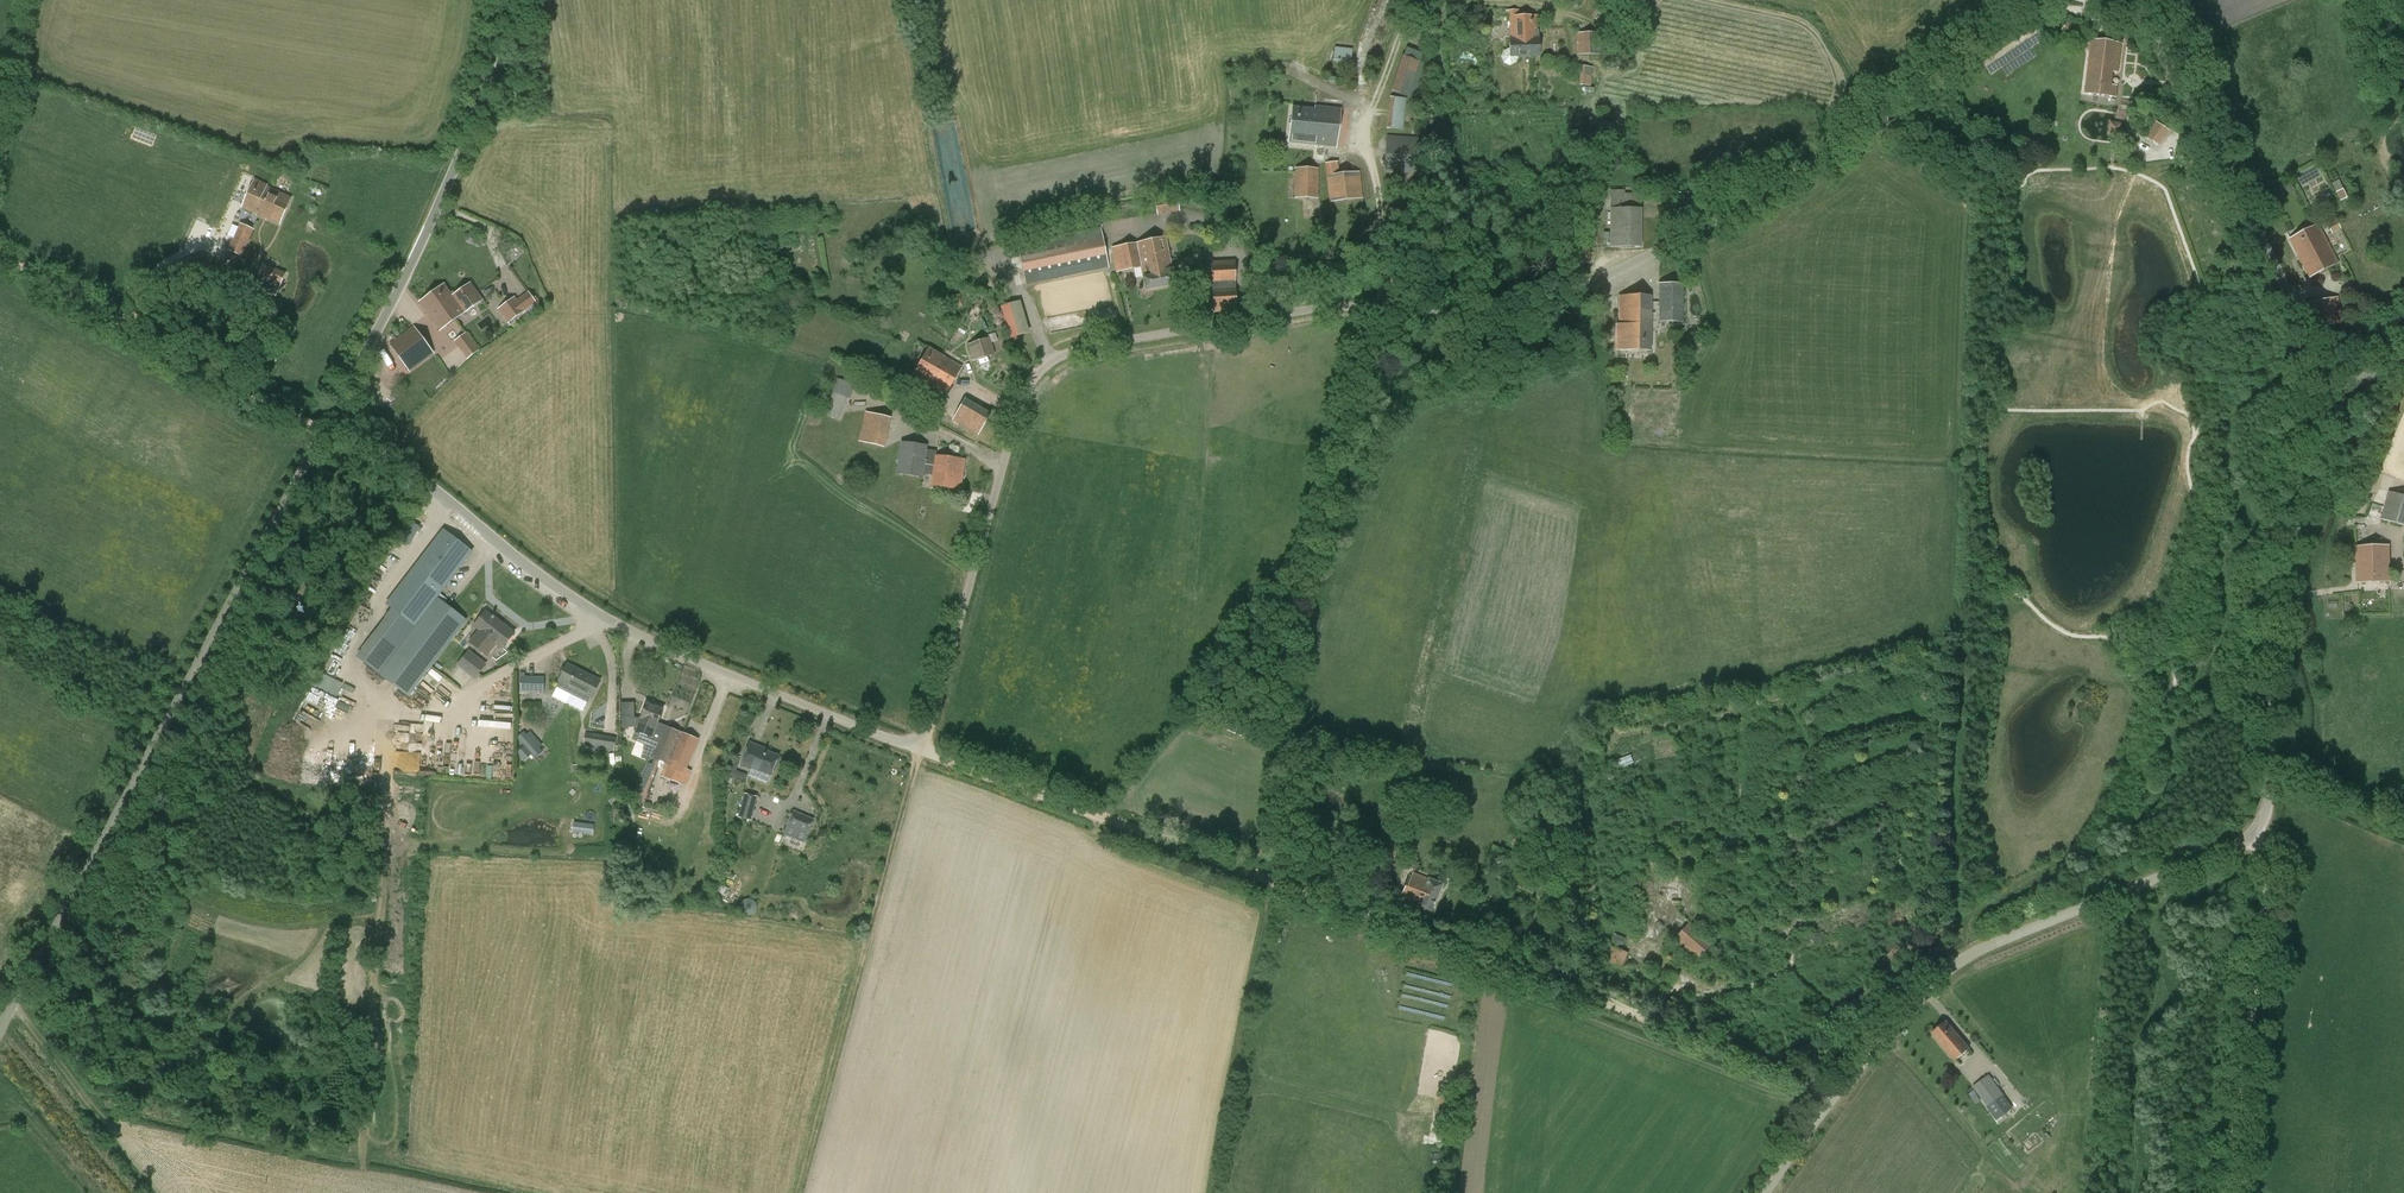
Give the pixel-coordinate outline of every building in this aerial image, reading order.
[(1603,15),(1606,16),(1607,13),(1594,8),(1592,16),(1601,20),(1603,15)] [(1511,39),(1509,39),(1509,48),(1503,50),(1501,57),(1504,63),(1510,66),(1516,63),(1519,56),(1539,56),(1539,38),(1537,38),(1537,16),(1510,17),(1511,39)] [(2075,28),(2068,23),(2063,29),(2070,35),(2075,28)] [(1576,33),(1576,55),(1601,54),(1600,33),(1576,33)] [(2118,73),(2121,45),(2092,42),(2086,94),(2116,97),(2117,86),(2110,85),(2112,72),(2118,73)] [(1402,55),(1391,91),(1416,99),(1426,70),(1425,67),(1426,64),(1421,61),(1423,53),(1406,47),(1403,56),(1402,55)] [(1353,49),(1335,48),(1334,62),(1351,63),(1353,49)] [(1593,68),(1581,66),(1579,85),(1591,86),(1593,68)] [(1406,98),(1390,97),(1387,128),(1409,131),(1412,104),(1405,103),(1406,98)] [(1292,107),(1289,142),(1336,147),(1340,109),(1315,106),(1315,109),(1292,107)] [(2146,137),(2159,146),(2169,130),(2156,121),(2146,137)] [(1385,172),(1416,173),(1418,137),(1386,136),(1385,172)] [(1325,164),(1327,177),(1329,202),(1363,198),(1361,173),(1338,175),(1337,166),(1336,163),(1325,164)] [(1319,168),(1295,168),(1294,198),(1318,198),(1319,168)] [(290,180),(279,175),(276,185),(286,189),(290,180)] [(243,208),(257,214),(269,189),(266,187),(267,185),(255,180),(243,208)] [(2332,183),(2341,201),(2348,197),(2339,180),(2332,183)] [(291,199),(269,189),(257,214),(280,224),(285,211),(291,199)] [(1610,190),(1610,208),(1610,247),(1642,248),(1641,209),(1641,195),(1633,195),(1633,193),(1625,193),(1625,189),(1610,190)] [(1680,193),(1681,212),(1693,212),(1693,194),(1680,193)] [(240,223),(228,250),(242,256),(254,229),(240,223)] [(2337,263),(2317,225),(2291,239),(2310,277),(2337,263)] [(1105,250),(1100,227),(1018,245),(1026,285),(1108,268),(1105,250)] [(1166,237),(1136,243),(1140,263),(1145,262),(1146,265),(1171,260),(1166,237)] [(1140,263),(1136,243),(1112,248),(1112,249),(1117,270),(1117,272),(1141,268),(1143,275),(1146,290),(1176,284),(1173,269),(1171,260),(1146,265),(1145,262),(1140,263)] [(512,245),(505,252),(515,261),(522,254),(512,245)] [(1228,253),(1211,254),(1213,313),(1236,312),(1235,263),(1229,263),(1228,253)] [(276,290),(284,274),(262,264),(255,279),(276,290)] [(453,296),(445,302),(451,310),(450,311),(456,319),(482,300),(470,284),(453,296)] [(1659,322),(1682,322),(1682,284),(1659,284),(1659,322)] [(445,302),(453,296),(444,285),(420,303),(440,331),(456,319),(450,311),(451,310),(445,302)] [(517,299),(515,296),(498,309),(508,323),(537,303),(529,291),(517,299)] [(961,293),(954,294),(955,306),(962,305),(961,293)] [(1619,325),(1617,325),(1617,350),(1650,350),(1650,296),(1620,296),(1619,325)] [(2309,303),(2314,329),(2343,323),(2338,297),(2309,303)] [(1001,306),(1010,339),(1030,333),(1020,301),(1001,306)] [(434,354),(415,327),(391,345),(410,372),(434,354)] [(454,341),(467,359),(479,351),(466,332),(454,341)] [(968,345),(973,361),(995,354),(990,338),(968,345)] [(939,381),(936,387),(947,393),(962,367),(929,348),(924,356),(939,365),(935,373),(941,376),(938,380),(939,381)] [(914,374),(936,387),(939,381),(938,380),(941,376),(935,373),(939,365),(924,356),(914,374)] [(822,414),(841,422),(856,385),(837,378),(822,414)] [(965,398),(953,421),(978,436),(991,413),(965,398)] [(859,442),(884,447),(891,418),(865,412),(859,442)] [(923,478),(924,475),(932,476),(931,486),(961,490),(965,460),(936,456),(936,452),(927,451),(927,446),(902,443),(897,474),(923,478)] [(2403,526),(2403,496),(2388,491),(2380,519),(2403,526)] [(403,517),(393,538),(408,545),(419,525),(403,517)] [(472,553),(444,531),(386,604),(393,610),(357,657),(407,697),(444,649),(466,621),(437,598),(472,553)] [(2389,581),(2388,546),(2357,547),(2358,582),(2389,581)] [(479,631),(470,642),(487,656),(496,644),(502,648),(514,633),(503,624),(502,625),(486,612),(474,627),(479,631)] [(469,650),(457,665),(475,679),(487,664),(469,650)] [(568,666),(557,687),(571,694),(574,688),(580,691),(584,682),(589,685),(592,678),(568,666)] [(525,672),(520,673),(520,692),(544,692),(544,677),(525,676),(525,672)] [(322,674),(318,688),(338,694),(342,680),(322,674)] [(574,688),(571,694),(587,702),(589,697),(591,698),(599,682),(592,678),(589,685),(584,682),(580,691),(574,688)] [(352,719),(359,702),(341,694),(339,697),(310,686),(304,699),(352,719)] [(640,733),(637,741),(655,749),(664,727),(658,724),(663,710),(647,704),(641,718),(636,732),(640,733)] [(635,718),(622,718),(622,728),(635,727),(635,718)] [(1227,721),(1224,730),(1242,736),(1244,730),(1240,728),(1240,727),(1227,721)] [(1243,739),(1258,746),(1265,728),(1250,722),(1243,739)] [(655,749),(650,762),(647,761),(634,794),(671,809),(698,740),(664,727),(655,749)] [(616,738),(586,733),(584,745),(601,747),(601,750),(614,752),(616,738)] [(529,736),(521,742),(525,746),(524,747),(535,759),(543,751),(540,747),(542,745),(535,737),(532,740),(529,736)] [(752,768),(771,775),(778,757),(759,749),(760,748),(750,743),(741,765),(751,769),(752,768)] [(1617,767),(1633,760),(1630,754),(1614,761),(1617,767)] [(733,756),(727,775),(744,782),(747,775),(735,771),(739,759),(733,756)] [(745,793),(738,818),(751,821),(758,796),(745,793)] [(786,826),(808,834),(814,819),(792,811),(786,826)] [(1408,818),(1398,838),(1407,842),(1417,823),(1408,818)] [(592,834),(594,823),(572,820),(571,832),(592,834)] [(1461,872),(1457,882),(1467,886),(1471,877),(1461,872)] [(1427,880),(1413,874),(1412,876),(1410,875),(1401,898),(1411,902),(1412,901),(1418,904),(1416,908),(1430,914),(1442,884),(1427,879),(1427,880)] [(1363,875),(1351,875),(1351,888),(1364,888),(1363,875)] [(721,883),(716,890),(732,900),(737,892),(721,883)] [(1713,942),(1690,923),(1676,939),(1699,959),(1713,942)] [(1558,929),(1545,925),(1541,937),(1553,942),(1558,929)] [(1615,948),(1612,947),(1606,961),(1623,967),(1628,953),(1618,949),(1620,944),(1624,945),(1627,938),(1615,934),(1612,941),(1617,943),(1615,948)] [(1946,1022),(1932,1034),(1955,1060),(1969,1048),(1946,1022)] [(1988,1101),(1997,1113),(2004,1107),(2002,1104),(2002,1103),(1999,1099),(2004,1095),(1989,1074),(1973,1086),(1980,1098),(1983,1096),(1986,1100),(1989,1097),(1991,1099),(1988,1101)]
